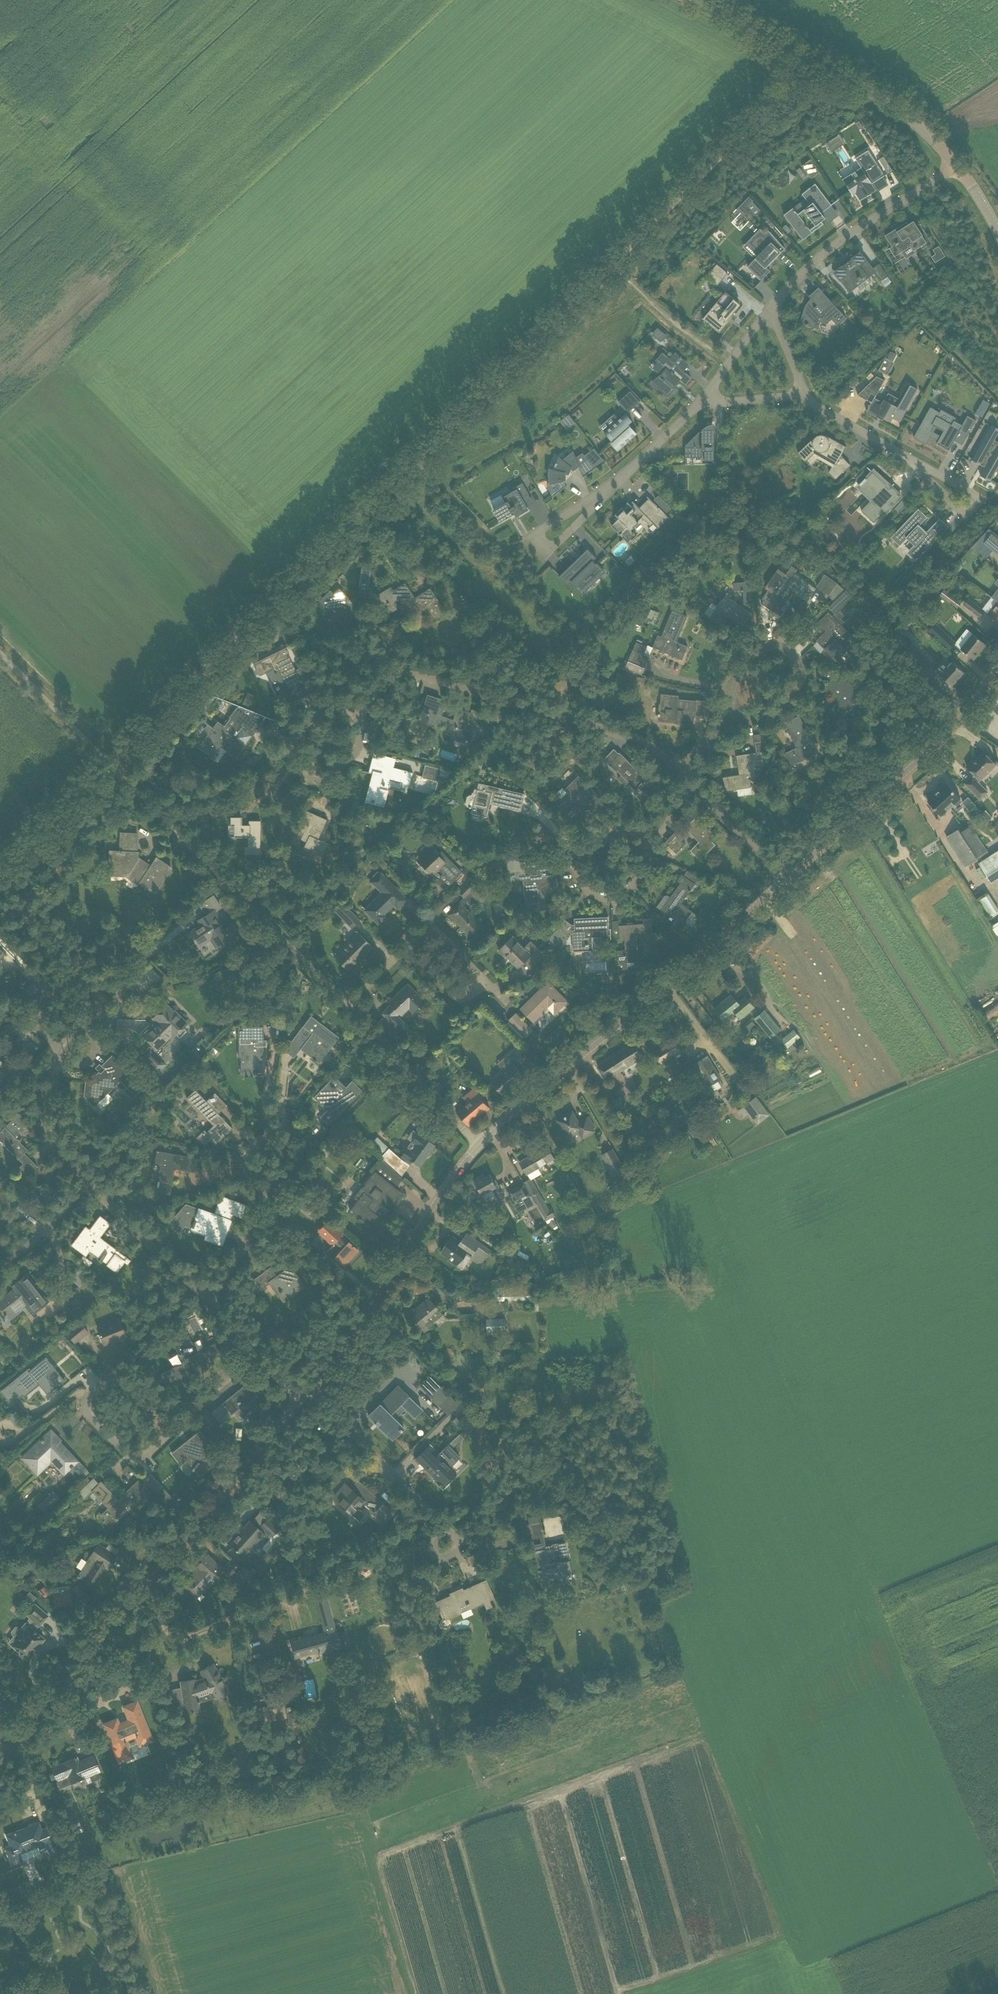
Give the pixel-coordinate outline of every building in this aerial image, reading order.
[(859,120),(855,123),(859,130),(863,127),(859,120)] [(840,134),(825,142),(831,151),(845,143),(840,134)] [(875,190),(876,190),(872,183),(883,177),(875,165),(877,163),(868,150),(855,158),(861,167),(843,179),(847,186),(847,185),(849,188),(849,189),(853,195),(854,195),(858,202),(866,196),(869,194),(870,194),(876,191),(875,190)] [(883,156),(879,159),(888,173),(892,170),(883,156)] [(811,159),(802,166),(807,172),(815,165),(811,159)] [(821,221),(826,218),(822,213),(822,212),(831,205),(824,196),(825,196),(815,184),(802,194),(810,204),(798,214),(793,207),(784,215),(803,239),(823,224),(821,221)] [(749,196),(737,209),(744,216),(750,210),(747,207),(753,200),(749,196)] [(890,248),(895,256),(911,246),(914,251),(926,242),(922,236),(923,235),(914,221),(908,224),(907,221),(898,227),(899,228),(885,236),(892,246),(890,248)] [(786,225),(783,227),(788,233),(791,231),(786,225)] [(785,249),(770,232),(765,237),(760,232),(749,242),(761,254),(756,258),(747,267),(761,280),(770,271),(765,267),(768,264),(769,265),(778,256),(777,255),(779,253),(780,254),(785,249)] [(935,262),(946,256),(939,245),(933,249),(936,254),(931,256),(935,262)] [(873,268),(860,252),(851,259),(849,257),(842,262),(844,264),(834,272),(850,292),(857,286),(854,282),(858,279),(859,280),(862,278),(861,277),(865,274),(868,278),(875,272),(881,281),(888,276),(880,264),(873,268)] [(718,285),(728,273),(717,264),(715,267),(712,270),(707,276),(718,285)] [(806,325),(808,326),(816,328),(818,321),(826,324),(827,324),(828,323),(827,323),(832,319),(837,325),(846,318),(818,287),(809,295),(814,300),(809,305),(807,304),(806,305),(805,307),(804,309),(802,316),(802,317),(800,322),(806,324),(806,325)] [(733,314),(740,305),(738,304),(739,303),(725,291),(716,302),(720,305),(714,312),(711,310),(705,317),(704,317),(703,319),(719,333),(734,315),(733,314)] [(862,322),(857,326),(861,332),(866,327),(862,322)] [(661,341),(665,335),(658,329),(653,334),(661,341)] [(691,377),(678,366),(684,360),(676,354),(671,360),(662,352),(656,360),(666,369),(660,375),(659,375),(652,383),(668,396),(675,388),(674,387),(680,381),(684,385),(691,377)] [(885,357),(878,370),(887,374),(894,362),(885,357)] [(877,376),(857,395),(867,400),(871,393),(876,396),(885,380),(877,376)] [(866,411),(876,416),(877,414),(890,421),(890,422),(891,421),(892,418),(899,422),(918,389),(907,383),(894,405),(884,399),(883,402),(874,397),(870,404),(869,404),(868,406),(869,407),(866,411)] [(630,391),(624,396),(618,402),(628,413),(640,402),(630,391)] [(956,418),(941,409),(939,412),(930,407),(913,437),(926,445),(931,436),(938,440),(937,443),(949,450),(954,441),(962,445),(976,420),(967,415),(962,425),(955,421),(956,418)] [(609,425),(610,427),(605,432),(613,442),(612,443),(618,450),(627,443),(626,442),(630,439),(637,433),(629,424),(632,421),(626,413),(617,421),(615,419),(609,425)] [(569,415),(563,419),(570,428),(575,423),(569,415)] [(714,463),(714,423),(712,424),(711,424),(710,424),(708,425),(707,425),(706,425),(705,426),(704,427),(703,428),(702,429),(702,432),(699,432),(685,445),(685,457),(702,457),(702,464),(714,463)] [(995,440),(997,434),(997,431),(991,427),(991,426),(973,458),(974,458),(986,465),(981,473),(982,473),(991,479),(992,479),(996,471),(996,470),(997,467),(997,442),(995,440)] [(833,464),(829,472),(836,479),(850,465),(841,455),(846,447),(826,435),(824,435),(823,434),(821,434),(820,434),(819,435),(817,435),(817,436),(815,437),(815,436),(798,453),(806,461),(814,453),(833,464)] [(596,467),(582,454),(576,458),(573,452),(563,460),(559,458),(557,463),(556,462),(556,463),(557,463),(556,465),(555,465),(556,466),(553,471),(555,471),(555,482),(547,484),(553,496),(553,497),(567,486),(566,485),(565,486),(563,481),(564,480),(567,481),(566,473),(569,474),(571,468),(574,470),(579,466),(584,476),(583,477),(597,467),(596,467)] [(861,511),(874,523),(901,495),(891,486),(888,489),(885,485),(886,484),(872,472),(866,479),(865,481),(864,480),(860,484),(861,485),(863,483),(876,495),(861,511)] [(534,502),(522,483),(513,488),(514,490),(509,493),(510,494),(505,496),(508,501),(493,510),(500,522),(511,515),(514,513),(516,517),(529,509),(527,506),(534,502)] [(669,518),(649,498),(639,508),(636,505),(633,508),(630,504),(624,510),(622,508),(615,514),(619,518),(611,526),(629,544),(636,536),(630,530),(645,515),(658,528),(669,518)] [(663,499),(659,504),(667,512),(671,507),(663,499)] [(803,504),(797,510),(803,516),(809,510),(803,504)] [(912,548),(920,555),(920,556),(923,553),(925,552),(925,551),(935,541),(934,540),(938,535),(940,536),(948,527),(948,526),(947,526),(939,519),(927,532),(919,525),(926,517),(919,509),(918,508),(891,537),(892,538),(900,545),(909,536),(916,543),(912,548)] [(990,528),(972,547),(984,557),(992,548),(997,553),(997,535),(990,528)] [(603,570),(597,563),(596,564),(593,561),(597,558),(588,549),(559,577),(568,586),(572,582),(574,585),(573,586),(574,586),(580,592),(581,592),(590,584),(588,582),(586,580),(591,575),(595,579),(604,571),(603,570)] [(369,551),(367,564),(374,565),(376,552),(369,551)] [(423,565),(430,572),(434,568),(427,561),(423,565)] [(616,564),(611,569),(622,580),(627,575),(616,564)] [(362,586),(360,604),(366,605),(371,567),(361,566),(359,585),(362,586)] [(762,599),(764,600),(761,603),(780,616),(784,610),(779,607),(791,590),(807,602),(816,589),(795,573),(791,579),(778,570),(766,588),(768,589),(762,599)] [(817,586),(829,594),(837,582),(825,574),(817,586)] [(733,583),(734,591),(741,590),(742,591),(743,591),(744,602),(746,604),(752,603),(751,595),(752,595),(750,581),(733,583)] [(397,598),(410,619),(427,609),(433,619),(445,611),(430,588),(415,598),(405,582),(393,590),(390,587),(377,595),(384,606),(397,598)] [(323,616),(333,606),(348,622),(360,610),(339,588),(333,593),(330,590),(314,606),(323,616)] [(945,588),(940,594),(957,607),(962,601),(945,588)] [(992,597),(996,600),(987,613),(997,622),(997,588),(992,597)] [(834,613),(833,614),(842,623),(848,618),(841,609),(853,597),(846,590),(828,607),(834,613)] [(709,617),(712,620),(720,625),(727,615),(743,627),(752,614),(725,595),(722,600),(721,600),(709,617)] [(963,604),(980,617),(985,610),(969,598),(963,604)] [(658,634),(653,646),(653,647),(682,659),(688,646),(677,642),(687,616),(672,610),(662,636),(658,634)] [(826,649),(836,660),(846,650),(844,649),(854,640),(829,613),(816,625),(821,630),(824,627),(828,631),(818,640),(826,649)] [(928,630),(949,650),(956,643),(935,623),(928,630)] [(960,648),(966,653),(974,659),(986,644),(972,633),(960,648)] [(907,657),(921,671),(929,663),(915,649),(916,647),(908,639),(899,647),(908,656),(907,657)] [(637,641),(628,660),(645,667),(650,656),(644,654),(647,645),(637,641)] [(255,663),(254,665),(258,674),(260,675),(265,673),(269,679),(276,676),(283,690),(289,703),(288,703),(289,704),(303,697),(297,686),(311,679),(305,667),(296,671),(287,654),(282,657),(279,651),(259,660),(259,661),(255,663)] [(934,671),(942,679),(943,677),(951,685),(964,672),(952,661),(946,667),(942,663),(934,671)] [(615,684),(625,686),(628,674),(617,672),(615,684)] [(857,691),(858,690),(837,673),(823,689),(838,701),(830,711),(841,719),(862,695),(857,691)] [(200,692),(197,695),(203,704),(211,693),(201,690),(200,692)] [(242,704),(248,707),(254,694),(248,691),(242,704)] [(675,724),(694,726),(695,717),(704,718),(706,701),(696,700),(696,701),(678,699),(679,696),(661,694),(659,713),(658,713),(658,716),(659,716),(659,720),(675,722),(675,724)] [(476,726),(481,712),(471,709),(470,712),(456,708),(452,720),(441,717),(445,704),(439,702),(440,699),(433,696),(430,705),(425,704),(422,711),(427,713),(426,714),(429,715),(429,714),(434,715),(432,722),(442,726),(443,724),(449,726),(447,733),(463,739),(466,730),(472,731),(474,726),(476,726)] [(236,757),(259,725),(237,708),(230,717),(238,723),(236,727),(232,724),(227,731),(223,728),(223,727),(218,723),(214,728),(208,724),(204,730),(209,734),(200,747),(213,756),(221,746),(236,757)] [(786,753),(790,762),(791,765),(811,756),(811,755),(816,753),(799,716),(785,722),(797,748),(786,753)] [(754,735),(756,752),(767,751),(764,733),(754,735)] [(627,761),(628,760),(620,752),(619,753),(614,748),(605,757),(610,762),(609,763),(616,771),(617,770),(621,774),(618,778),(627,786),(629,784),(636,791),(640,786),(647,794),(655,786),(642,773),(644,771),(640,767),(638,769),(636,766),(634,768),(627,761)] [(980,780),(996,765),(992,761),(992,758),(989,756),(987,755),(983,752),(973,762),(972,760),(966,766),(975,774),(973,777),(972,776),(965,783),(980,799),(988,791),(978,781),(979,780),(980,780)] [(754,766),(763,764),(763,759),(756,760),(755,753),(737,755),(740,774),(723,777),(725,791),(752,787),(751,780),(761,778),(760,771),(755,772),(754,766)] [(477,758),(474,765),(480,768),(483,761),(477,758)] [(365,799),(366,799),(384,804),(390,780),(410,785),(413,772),(374,762),(371,773),(374,774),(371,788),(368,788),(365,799)] [(422,777),(437,781),(440,769),(425,765),(422,777)] [(566,813),(575,805),(588,819),(605,802),(579,776),(564,790),(567,793),(557,803),(566,813)] [(474,788),(473,791),(472,792),(471,794),(470,794),(467,796),(465,803),(467,806),(472,808),(471,813),(486,816),(489,804),(520,811),(524,794),(478,783),(477,788),(474,788)] [(927,801),(941,816),(960,798),(947,783),(927,801)] [(967,796),(961,802),(969,811),(976,806),(967,796)] [(301,819),(297,828),(304,831),(300,839),(306,842),(303,847),(323,856),(325,853),(329,844),(318,839),(326,819),(305,810),(301,819)] [(244,854),(260,854),(260,820),(249,820),(249,825),(241,825),(241,817),(230,817),(230,825),(234,825),(234,837),(249,837),(249,847),(245,847),(244,854)] [(690,850),(700,860),(715,844),(711,840),(715,835),(696,817),(685,828),(699,842),(690,850)] [(946,836),(965,867),(988,851),(971,825),(961,831),(958,828),(946,836)] [(109,861),(108,874),(127,875),(128,873),(140,882),(140,883),(155,893),(171,867),(156,857),(150,866),(138,858),(138,852),(137,852),(138,833),(120,833),(119,851),(109,850),(108,861),(109,861)] [(668,845),(676,853),(685,844),(677,836),(668,845)] [(361,845),(355,848),(357,854),(364,851),(361,845)] [(445,863),(446,862),(431,847),(419,859),(433,873),(438,868),(447,878),(452,882),(462,872),(467,877),(472,872),(466,866),(461,870),(453,863),(449,867),(445,863)] [(991,882),(997,878),(997,850),(979,862),(991,882)] [(514,867),(518,866),(518,870),(524,869),(522,858),(513,859),(514,867)] [(361,860),(356,865),(358,868),(364,863),(361,860)] [(519,874),(519,880),(523,880),(526,904),(534,903),(535,910),(545,909),(543,896),(539,897),(538,890),(558,888),(555,866),(543,867),(543,865),(536,865),(537,874),(526,876),(526,873),(519,874)] [(399,892),(400,891),(380,871),(370,882),(380,892),(364,909),(378,923),(384,916),(382,914),(393,903),(398,907),(406,899),(399,892)] [(681,904),(695,884),(682,874),(680,875),(677,878),(677,881),(681,883),(670,897),(667,895),(664,895),(657,907),(676,920),(671,927),(681,934),(689,923),(685,921),(692,912),(681,904)] [(447,914),(469,936),(482,923),(463,904),(472,896),(479,902),(487,894),(470,877),(456,890),(463,897),(459,901),(447,914)] [(990,916),(997,911),(997,908),(988,893),(979,899),(990,916)] [(213,895),(199,904),(206,915),(199,920),(201,924),(191,931),(200,945),(210,939),(215,947),(230,937),(219,920),(222,917),(217,910),(221,907),(213,895)] [(360,919),(341,900),(332,908),(351,928),(360,919)] [(572,930),(573,940),(573,951),(593,950),(592,937),(602,936),(602,939),(611,939),(611,929),(609,929),(608,917),(574,918),(575,929),(572,930)] [(625,950),(618,951),(619,975),(628,974),(627,962),(638,961),(637,937),(654,936),(652,918),(643,919),(644,923),(619,925),(620,939),(624,939),(625,950)] [(557,929),(548,940),(555,956),(568,938),(570,935),(558,926),(557,929)] [(334,956),(335,957),(347,970),(364,953),(365,954),(372,947),(358,933),(342,949),(334,956)] [(512,962),(518,967),(527,958),(534,965),(545,954),(531,940),(525,946),(514,935),(498,950),(506,958),(509,955),(514,960),(512,962)] [(95,950),(104,957),(108,952),(100,945),(95,950)] [(160,977),(145,973),(142,983),(156,988),(160,977)] [(521,1009),(534,1021),(554,1001),(560,1008),(567,1001),(548,982),(521,1009)] [(382,1013),(400,1032),(408,1025),(398,1015),(399,1013),(401,1016),(409,1008),(413,1012),(424,1002),(407,985),(389,1003),(390,1005),(382,1013)] [(268,992),(261,998),(267,1005),(274,998),(268,992)] [(714,1008),(719,1014),(719,1015),(724,1022),(735,1013),(741,1019),(755,1006),(745,995),(737,1002),(731,994),(714,1008)] [(150,1047),(141,1056),(157,1072),(165,1063),(169,1058),(169,1044),(174,1039),(172,1037),(176,1033),(179,1037),(186,1030),(183,1027),(187,1023),(175,1011),(173,1012),(166,1004),(164,1006),(164,1005),(158,1010),(159,1011),(153,1018),(156,1021),(143,1035),(153,1045),(151,1048),(150,1047)] [(754,1018),(771,1038),(781,1029),(765,1009),(754,1018)] [(509,1020),(525,1037),(532,1030),(516,1013),(509,1020)] [(744,1024),(748,1029),(755,1024),(750,1018),(744,1024)] [(241,1056),(241,1064),(244,1064),(244,1074),(258,1074),(258,1076),(260,1076),(260,1074),(264,1074),(264,1059),(267,1059),(267,1039),(264,1039),(264,1026),(251,1026),(251,1025),(246,1025),(243,1022),(238,1027),(238,1039),(239,1039),(238,1056),(241,1056)] [(303,1026),(291,1041),(301,1048),(304,1044),(310,1048),(306,1053),(319,1063),(339,1037),(320,1023),(316,1027),(310,1022),(306,1028),(303,1026)] [(793,1030),(781,1040),(788,1047),(800,1038),(793,1030)] [(191,1051),(197,1057),(211,1044),(204,1037),(203,1039),(202,1038),(194,1045),(195,1046),(191,1051)] [(597,1064),(603,1072),(607,1079),(645,1056),(635,1040),(622,1048),(597,1064)] [(654,1052),(661,1063),(681,1051),(674,1040),(654,1052)] [(350,1048),(349,1051),(352,1054),(355,1052),(357,1050),(358,1046),(355,1044),(352,1045),(350,1048)] [(504,1070),(492,1081),(497,1087),(504,1095),(525,1076),(519,1069),(515,1064),(523,1057),(516,1048),(507,1055),(514,1063),(504,1070)] [(412,1055),(420,1064),(427,1057),(419,1049),(412,1055)] [(135,1095),(143,1087),(112,1055),(101,1065),(104,1069),(100,1073),(99,1071),(92,1077),(92,1082),(85,1081),(83,1096),(94,1097),(104,1107),(112,1098),(108,1093),(120,1081),(135,1095)] [(678,1060),(684,1070),(693,1065),(688,1055),(678,1060)] [(708,1086),(712,1091),(715,1091),(722,1087),(723,1084),(720,1079),(721,1078),(707,1056),(694,1064),(708,1086)] [(182,1077),(188,1084),(193,1080),(187,1073),(182,1077)] [(394,1073),(386,1080),(390,1085),(399,1077),(394,1073)] [(320,1117),(328,1124),(360,1089),(351,1080),(339,1093),(327,1082),(313,1098),(322,1105),(323,1104),(328,1109),(320,1117)] [(151,1087),(145,1093),(150,1098),(156,1091),(151,1087)] [(457,1112),(468,1125),(489,1107),(473,1088),(463,1096),(469,1102),(457,1112)] [(218,1113),(227,1105),(214,1092),(206,1100),(195,1089),(187,1098),(213,1125),(206,1131),(204,1129),(196,1137),(204,1145),(210,1140),(215,1144),(232,1128),(218,1113)] [(743,1105),(757,1123),(770,1114),(756,1096),(743,1105)] [(595,1126),(589,1116),(587,1117),(579,1122),(572,1111),(557,1120),(562,1128),(568,1138),(579,1132),(582,1138),(595,1131),(593,1127),(595,1126)] [(19,1166),(28,1175),(37,1166),(24,1153),(27,1150),(17,1139),(17,1138),(14,1135),(28,1122),(19,1113),(0,1132),(0,1140),(23,1163),(19,1166)] [(321,1145),(328,1150),(337,1138),(335,1137),(345,1125),(340,1121),(321,1145)] [(421,1123),(416,1129),(420,1132),(425,1126),(421,1123)] [(401,1156),(410,1163),(411,1160),(419,1166),(434,1145),(421,1136),(418,1133),(411,1142),(415,1144),(411,1150),(407,1148),(401,1156)] [(381,1156),(393,1167),(400,1158),(377,1136),(370,1144),(382,1154),(381,1156)] [(532,1195),(536,1202),(546,1219),(554,1214),(551,1209),(548,1211),(539,1192),(540,1192),(531,1178),(546,1168),(544,1164),(554,1158),(546,1144),(533,1152),(534,1154),(520,1162),(530,1179),(524,1182),(532,1195)] [(601,1154),(614,1176),(625,1169),(613,1148),(601,1154)] [(154,1165),(161,1166),(158,1181),(157,1181),(156,1191),(170,1194),(173,1175),(171,1175),(173,1168),(197,1173),(200,1159),(157,1150),(154,1165)] [(357,1200),(349,1210),(360,1219),(368,1226),(376,1215),(370,1210),(379,1200),(388,1207),(400,1192),(392,1186),(374,1171),(361,1186),(365,1190),(357,1200)] [(497,1187),(490,1174),(485,1177),(483,1173),(471,1180),(476,1189),(474,1190),(478,1197),(482,1194),(483,1194),(484,1196),(483,1196),(490,1207),(500,1202),(493,1189),(497,1187)] [(536,1202),(532,1195),(524,1182),(511,1190),(510,1191),(512,1194),(509,1195),(518,1211),(527,1206),(531,1203),(532,1204),(536,1202)] [(293,1201),(304,1211),(310,1204),(299,1194),(293,1201)] [(205,1239),(222,1245),(231,1220),(230,1220),(232,1214),(243,1218),(248,1206),(221,1196),(214,1214),(199,1208),(198,1209),(185,1204),(169,1224),(178,1232),(185,1225),(192,1227),(195,1226),(208,1230),(205,1239)] [(124,1256),(99,1237),(110,1223),(100,1216),(89,1230),(85,1227),(72,1245),(76,1248),(85,1255),(86,1254),(85,1254),(89,1249),(100,1258),(99,1261),(101,1262),(102,1260),(108,1264),(108,1265),(114,1269),(123,1256),(124,1256)] [(317,1232),(332,1245),(327,1251),(334,1257),(335,1256),(337,1258),(336,1259),(343,1266),(358,1250),(342,1235),(343,1233),(328,1220),(317,1232)] [(446,1246),(442,1252),(449,1258),(448,1259),(457,1266),(466,1252),(478,1260),(482,1260),(486,1254),(488,1255),(491,1250),(470,1235),(467,1232),(460,1241),(453,1236),(449,1242),(447,1242),(445,1245),(446,1246)] [(607,1246),(600,1250),(603,1255),(610,1251),(607,1246)] [(79,1259),(89,1266),(93,1261),(82,1254),(79,1259)] [(279,1291),(277,1292),(283,1301),(304,1286),(290,1266),(282,1272),(283,1272),(277,1277),(270,1267),(247,1284),(255,1294),(271,1282),(279,1291)] [(4,1312),(3,1313),(5,1314),(6,1314),(10,1319),(19,1312),(16,1309),(25,1301),(32,1309),(47,1298),(27,1274),(13,1286),(15,1288),(0,1300),(0,1307),(4,1312)] [(506,1291),(506,1301),(534,1300),(534,1291),(506,1291)] [(409,1313),(416,1321),(424,1331),(432,1324),(431,1323),(442,1314),(428,1297),(409,1313)] [(505,1317),(487,1318),(488,1338),(506,1337),(505,1317)] [(103,1333),(99,1335),(102,1343),(103,1342),(104,1344),(118,1339),(118,1340),(127,1337),(119,1318),(107,1322),(108,1324),(101,1327),(103,1333)] [(79,1321),(65,1334),(75,1344),(89,1332),(79,1321)] [(214,1363),(212,1358),(223,1353),(217,1341),(206,1347),(197,1351),(194,1346),(188,1335),(176,1341),(178,1345),(177,1346),(180,1352),(178,1353),(182,1362),(161,1373),(160,1373),(167,1386),(181,1379),(182,1381),(199,1373),(198,1371),(214,1363)] [(28,1369),(27,1368),(0,1390),(11,1404),(23,1395),(24,1396),(39,1384),(47,1394),(57,1387),(45,1373),(53,1366),(46,1357),(29,1371),(28,1369)] [(243,1418),(245,1419),(246,1418),(251,1424),(264,1414),(251,1398),(260,1391),(251,1380),(222,1404),(231,1415),(239,1408),(245,1416),(243,1418)] [(439,1384),(428,1394),(439,1405),(442,1402),(449,1395),(439,1384)] [(398,1385),(368,1416),(375,1422),(374,1423),(375,1423),(376,1423),(378,1425),(377,1426),(378,1426),(378,1425),(392,1439),(404,1427),(390,1414),(401,1403),(414,1416),(422,1409),(398,1385)] [(422,1451),(415,1458),(435,1479),(434,1480),(441,1487),(442,1485),(449,1478),(456,1470),(451,1465),(460,1456),(452,1448),(478,1421),(468,1411),(459,1419),(456,1423),(462,1430),(435,1456),(427,1447),(422,1451)] [(51,1429),(24,1454),(20,1458),(37,1475),(51,1461),(64,1474),(78,1461),(60,1441),(61,1440),(51,1429)] [(197,1463),(192,1469),(193,1470),(195,1469),(200,1475),(212,1465),(204,1454),(212,1447),(199,1431),(172,1453),(181,1464),(191,1456),(197,1463)] [(496,1431),(488,1432),(491,1447),(499,1445),(496,1431)] [(225,1434),(219,1438),(231,1454),(237,1450),(225,1434)] [(162,1486),(150,1474),(144,1480),(155,1493),(162,1486)] [(104,1521),(110,1527),(134,1504),(137,1507),(151,1493),(138,1480),(118,1499),(101,1481),(91,1491),(107,1508),(101,1514),(105,1519),(104,1521)] [(331,1497),(359,1520),(365,1513),(359,1508),(363,1503),(366,1506),(374,1513),(375,1511),(374,1510),(382,1502),(358,1480),(351,1487),(345,1481),(331,1497)] [(160,1498),(164,1502),(170,1496),(166,1491),(160,1498)] [(38,1506),(44,1512),(59,1498),(53,1492),(38,1506)] [(529,1517),(532,1537),(544,1535),(540,1515),(529,1517)] [(261,1525),(272,1535),(278,1527),(268,1518),(261,1525)] [(227,1542),(245,1558),(266,1534),(250,1520),(239,1531),(238,1530),(227,1542)] [(534,1547),(540,1580),(564,1576),(564,1573),(567,1572),(568,1575),(573,1574),(566,1541),(534,1547)] [(77,1575),(95,1586),(107,1568),(108,1569),(116,1555),(108,1550),(108,1549),(98,1542),(77,1575)] [(197,1565),(199,1567),(183,1584),(197,1597),(206,1586),(205,1585),(221,1567),(207,1554),(197,1565)] [(222,1569),(232,1578),(240,1569),(231,1560),(222,1569)] [(437,1602),(435,1603),(439,1611),(441,1610),(445,1619),(483,1602),(486,1608),(492,1606),(481,1581),(470,1586),(470,1585),(468,1586),(469,1587),(453,1594),(452,1592),(449,1593),(450,1595),(437,1601),(437,1602)] [(53,1592),(54,1595),(55,1605),(71,1603),(68,1584),(58,1586),(59,1591),(53,1592)] [(72,1588),(77,1597),(83,1594),(79,1585),(72,1588)] [(43,1586),(39,1590),(44,1596),(48,1593),(43,1586)] [(251,1595),(244,1599),(248,1605),(254,1600),(251,1595)] [(291,1641),(293,1651),(295,1657),(318,1651),(319,1653),(342,1647),(336,1627),(330,1607),(329,1607),(326,1598),(316,1600),(325,1632),(291,1641)] [(19,1652),(19,1654),(23,1658),(26,1657),(26,1658),(27,1659),(44,1639),(43,1638),(34,1630),(39,1625),(48,1615),(35,1604),(26,1614),(32,1619),(27,1625),(28,1626),(23,1632),(20,1629),(17,1628),(13,1633),(13,1636),(17,1639),(12,1644),(11,1645),(12,1646),(19,1652)] [(205,1677),(195,1681),(194,1679),(181,1681),(186,1713),(200,1710),(199,1702),(214,1696),(216,1699),(229,1692),(213,1664),(201,1670),(205,1677)] [(104,1723),(119,1762),(132,1757),(128,1746),(138,1742),(139,1745),(152,1740),(137,1701),(124,1706),(129,1720),(119,1724),(117,1718),(104,1723)] [(295,1703),(285,1705),(287,1713),(297,1711),(295,1703)] [(389,1711),(383,1713),(387,1729),(393,1728),(389,1711)] [(52,1767),(56,1776),(60,1787),(100,1771),(93,1756),(79,1762),(77,1756),(52,1767)] [(6,1835),(10,1845),(5,1847),(12,1865),(23,1860),(20,1853),(38,1846),(39,1849),(47,1846),(50,1854),(64,1849),(54,1824),(42,1829),(39,1821),(6,1835)]
